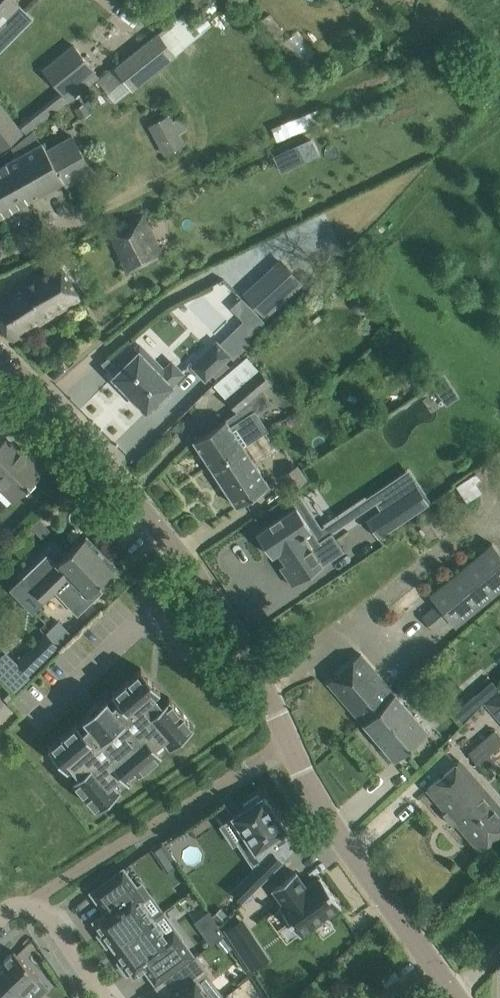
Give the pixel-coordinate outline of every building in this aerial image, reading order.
[(18,3),(15,0),(0,0),(0,21),(18,3)] [(72,47),(42,71),(66,102),(70,99),(66,93),(92,71),(72,47)] [(25,135),(12,114),(0,121),(0,149),(25,135)] [(168,140),(158,146),(164,157),(184,145),(179,135),(172,123),(168,115),(158,121),(168,140)] [(302,117),(270,129),(275,140),(307,127),(302,117)] [(15,158),(0,167),(0,214),(1,216),(63,181),(65,185),(91,171),(72,136),(47,150),(42,143),(40,144),(33,130),(11,147),(15,158)] [(296,146),(273,157),(280,174),(304,163),(296,146)] [(164,255),(144,213),(107,231),(127,273),(164,255)] [(69,281),(58,263),(0,296),(0,321),(69,281)] [(285,265),(248,300),(265,319),(303,284),(285,265)] [(0,321),(0,324),(12,339),(79,298),(69,281),(0,321)] [(231,354),(217,340),(193,366),(207,380),(231,354)] [(120,369),(113,377),(126,390),(134,398),(146,411),(161,397),(172,386),(171,384),(182,373),(171,362),(165,368),(160,373),(138,352),(136,354),(132,350),(122,359),(126,363),(120,369)] [(223,396),(256,366),(244,353),(211,383),(223,396)] [(237,412),(249,402),(270,383),(259,370),(225,398),(237,412)] [(444,403),(456,396),(442,373),(430,381),(444,403)] [(210,430),(193,441),(211,468),(223,460),(243,446),(268,430),(267,429),(263,431),(253,416),(256,414),(257,413),(256,413),(254,409),(254,410),(254,409),(249,402),(237,412),(238,412),(226,420),(226,419),(210,430)] [(13,501),(43,470),(30,456),(27,459),(6,439),(0,445),(0,487),(13,501)] [(223,460),(211,468),(236,506),(253,495),(269,485),(261,473),(252,459),(243,446),(223,460)] [(296,467),(280,477),(289,491),(306,480),(296,467)] [(475,472),(457,485),(467,498),(484,485),(475,472)] [(416,512),(404,493),(365,519),(378,538),(416,512)] [(255,532),(272,557),(277,553),(284,564),(280,566),(293,585),(344,551),(331,532),(319,541),(295,506),(255,532)] [(40,520),(31,528),(42,539),(51,531),(40,520)] [(42,603),(63,584),(71,593),(77,588),(85,596),(116,567),(86,536),(55,566),(46,556),(33,568),(42,578),(30,590),(42,603)] [(492,543),(429,595),(437,604),(423,616),(435,631),(449,619),(455,626),(499,590),(499,553),(492,543)] [(17,662),(29,674),(57,646),(45,634),(17,662)] [(394,693),(360,653),(327,682),(361,721),(394,693)] [(160,691),(141,668),(112,693),(113,694),(107,699),(106,697),(98,705),(99,706),(91,712),(90,711),(82,718),(83,719),(78,724),(77,723),(48,747),(67,770),(71,766),(78,774),(72,780),(97,809),(121,788),(114,780),(121,774),(128,782),(162,753),(155,745),(163,739),(170,747),(194,726),(169,697),(162,703),(155,695),(160,691)] [(454,714),(460,721),(499,688),(492,680),(454,714)] [(484,702),(499,720),(499,688),(484,702)] [(394,760),(427,731),(394,693),(361,721),(394,760)] [(499,747),(499,734),(493,727),(467,752),(481,766),(499,747)] [(479,850),(499,832),(499,824),(496,820),(499,816),(499,809),(459,762),(427,789),(479,850)] [(282,862),(271,851),(268,846),(271,845),(269,842),(287,830),(263,795),(260,797),(258,794),(243,804),(245,807),(232,816),(245,837),(237,842),(254,868),(232,891),(243,902),(282,862)] [(162,842),(150,850),(159,862),(170,855),(162,842)] [(152,919),(133,893),(138,889),(123,869),(90,892),(105,912),(93,920),(101,931),(97,934),(106,947),(111,943),(114,948),(152,919)] [(324,918),(340,906),(320,878),(306,887),(296,872),(272,889),(283,904),(279,907),(300,935),(324,918)] [(220,907),(212,915),(218,922),(227,914),(220,907)] [(208,911),(199,917),(216,940),(224,934),(208,911)] [(151,979),(190,951),(181,939),(172,946),(152,919),(114,948),(122,959),(117,962),(126,974),(131,971),(134,975),(144,968),(151,979)] [(239,920),(225,930),(245,960),(260,951),(239,920)] [(0,965),(0,973),(21,994),(39,977),(14,951),(0,965)] [(195,980),(208,970),(196,955),(154,986),(162,996),(166,993),(170,997),(210,997),(195,980)] [(21,994),(0,973),(0,997),(17,997),(21,994)]
